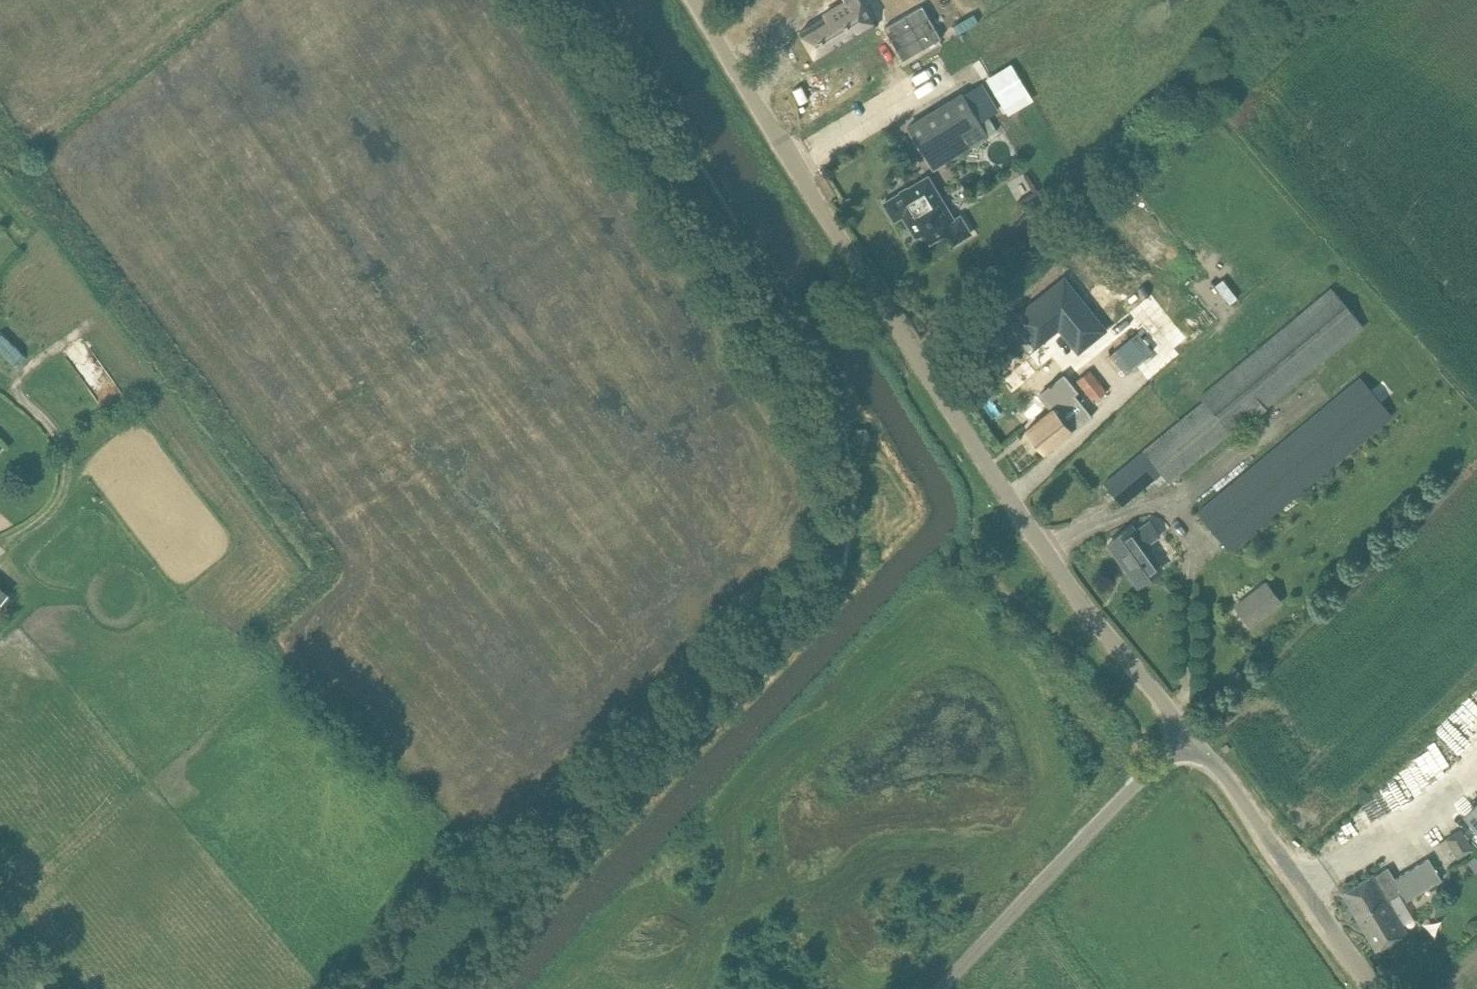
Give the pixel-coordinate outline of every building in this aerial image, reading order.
[(797,34),(816,67),(853,45),(854,47),(860,43),(859,41),(879,29),(874,22),(876,21),(873,16),(871,17),(866,7),(867,6),(864,1),(863,2),(862,0),(844,0),(845,1),(822,15),(824,18),(797,34)] [(900,13),(922,51),(955,32),(936,0),(921,0),(900,13)] [(908,127),(933,169),(989,136),(964,93),(908,127)] [(946,232),(953,244),(971,233),(961,216),(954,219),(928,176),(885,203),(895,219),(903,214),(917,236),(924,232),(930,242),(946,232)] [(1014,319),(1021,327),(1032,318),(1047,338),(1059,327),(1079,351),(1102,333),(1082,309),(1087,305),(1064,278),(1014,319)] [(1233,434),(1363,327),(1332,288),(1201,396),(1205,400),(1105,483),(1123,505),(1162,472),(1169,481),(1224,436),(1227,440),(1234,435),(1233,434)] [(1095,401),(1107,391),(1090,369),(1078,379),(1095,401)] [(1230,550),(1392,416),(1360,378),(1198,512),(1230,550)] [(1054,408),(1043,417),(1028,429),(1045,450),(1071,429),(1066,423),(1081,411),(1071,398),(1056,411),(1054,408)] [(857,427),(853,429),(864,446),(867,444),(872,435),(867,426),(857,427)] [(1133,526),(1110,542),(1124,563),(1127,560),(1133,568),(1129,571),(1139,585),(1163,568),(1146,545),(1160,535),(1150,521),(1136,531),(1133,526)] [(875,558),(869,546),(856,560),(858,563),(868,565),(875,558)] [(0,586),(0,604),(9,594),(0,586)] [(1258,588),(1235,606),(1251,626),(1274,608),(1258,588)] [(1465,728),(1473,721),(1460,707),(1438,727),(1459,750),(1473,737),(1465,728)] [(1463,815),(1476,830),(1476,802),(1463,815)] [(1461,829),(1446,838),(1457,858),(1473,849),(1461,829)] [(1373,874),(1343,893),(1377,950),(1408,931),(1406,928),(1389,899),(1397,895),(1402,892),(1407,900),(1442,879),(1429,858),(1395,879),(1388,868),(1375,876),(1373,874)]
